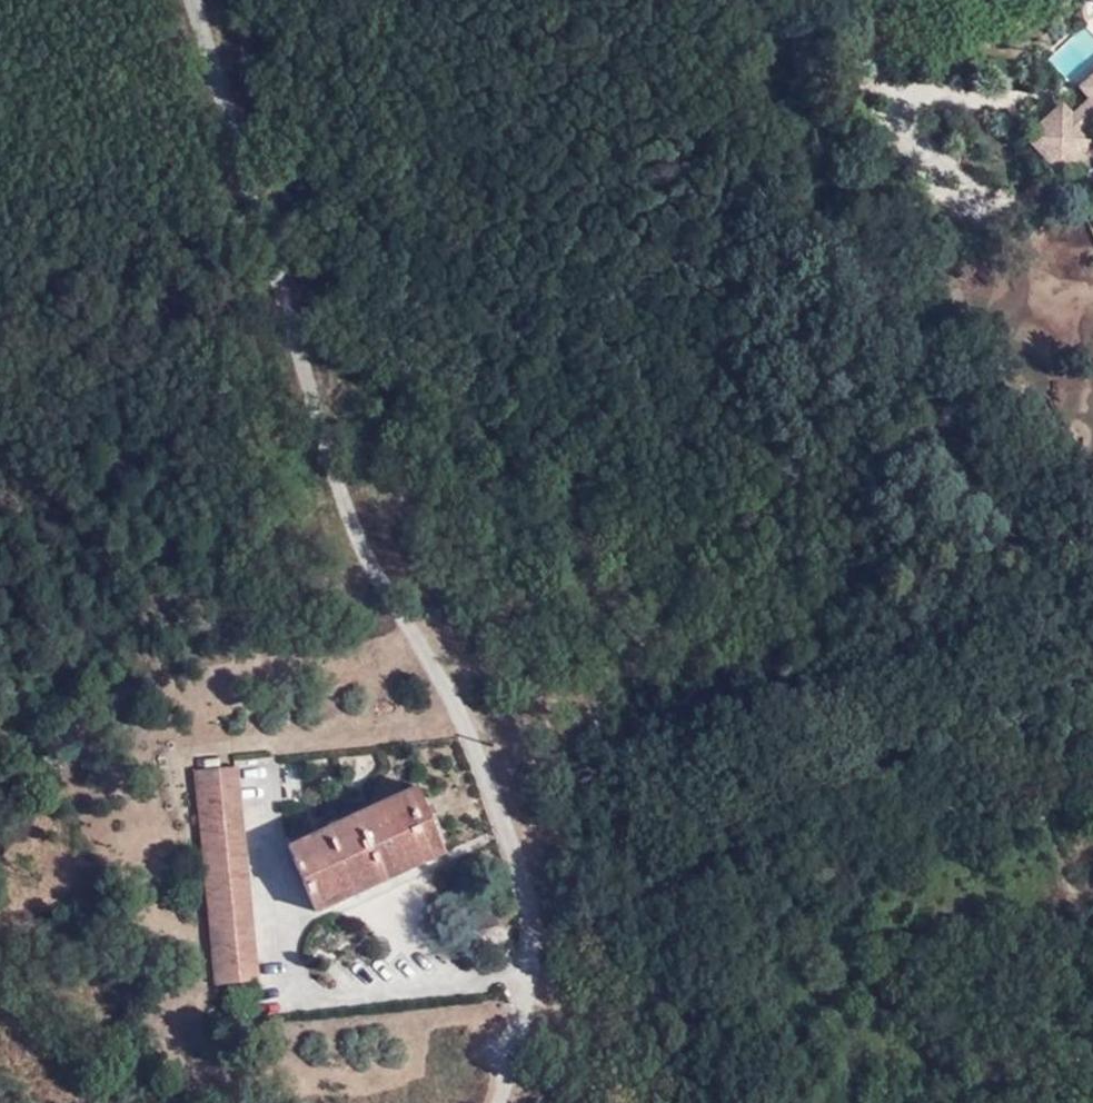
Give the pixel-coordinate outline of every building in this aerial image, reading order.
[(1075,86),(1088,100),(1074,113),(1061,99),(1019,138),(1060,182),(1092,152),(1092,131),(1092,70),(1075,86)] [(194,775),(217,985),(259,982),(236,770),(194,775)] [(317,913),(446,850),(417,787),(289,848),(317,913)]
